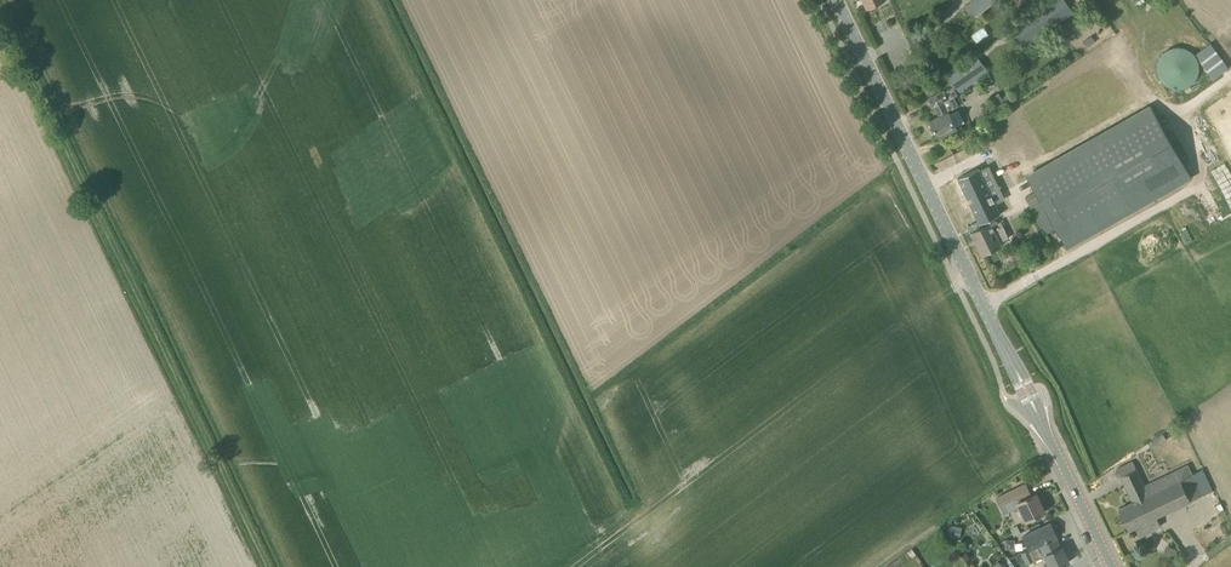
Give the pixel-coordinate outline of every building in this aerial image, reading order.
[(867,9),(886,0),(863,0),(867,9)] [(967,5),(977,16),(997,0),(973,0),(967,5)] [(1011,29),(1024,47),(1073,14),(1066,4),(1072,0),(1054,0),(1011,29)] [(1092,36),(1083,42),(1086,48),(1096,41),(1092,36)] [(1176,89),(1182,89),(1186,88),(1188,87),(1192,84),(1196,80),(1197,77),(1199,73),(1200,71),(1199,67),(1199,63),(1198,60),(1197,57),(1195,55),(1194,53),(1191,51),(1188,50),(1185,48),(1181,47),(1177,47),(1172,48),(1168,50),(1166,51),(1163,53),(1161,56),(1159,58),(1158,63),(1157,68),(1158,73),(1160,78),(1162,81),(1165,84),(1169,86),(1172,88),(1176,89)] [(989,72),(975,54),(946,74),(957,93),(989,72)] [(957,95),(954,87),(944,92),(942,89),(928,96),(933,107),(934,106),(940,117),(930,122),(938,137),(956,127),(948,111),(959,106),(954,97),(957,95)] [(1057,228),(1067,247),(1191,177),(1151,107),(1028,177),(1039,196),(1028,202),(1046,233),(1057,228)] [(1220,156),(1207,163),(1230,208),(1230,176),(1220,156)] [(979,168),(958,178),(980,223),(1001,213),(988,187),(997,183),(989,166),(980,170),(979,168)] [(1156,517),(1203,495),(1193,474),(1192,474),(1187,465),(1144,486),(1133,461),(1117,469),(1133,502),(1118,509),(1129,530),(1134,528),(1156,517)] [(1032,495),(1026,483),(996,498),(1004,514),(1019,507),(1026,521),(1045,512),(1036,493),(1032,495)] [(1055,537),(1057,537),(1050,523),(1023,536),(1029,549),(1022,553),(1027,564),(1034,560),(1034,561),(1045,556),(1051,566),(1058,566),(1069,562),(1062,546),(1060,547),(1055,537)] [(1015,539),(1006,540),(1006,548),(1015,548),(1015,539)]
